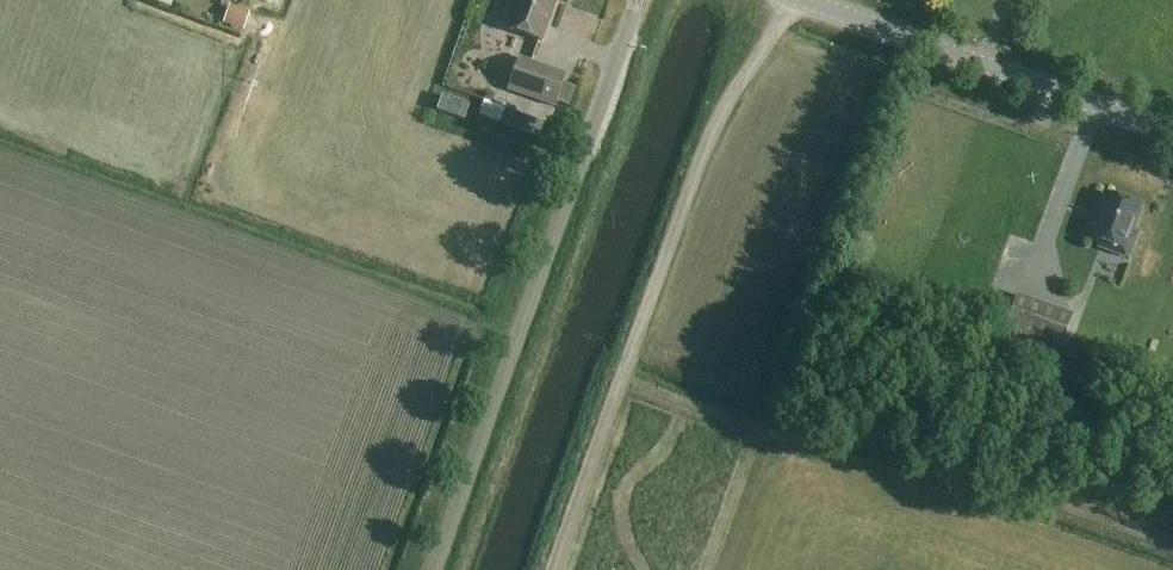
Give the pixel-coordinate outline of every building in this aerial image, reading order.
[(557,0),(514,0),(505,28),(542,41),(557,0)] [(243,33),(250,14),(230,7),(223,26),(243,33)] [(554,106),(565,75),(520,59),(509,90),(554,106)] [(973,70),(982,90),(995,84),(986,65),(973,70)] [(464,121),(470,106),(442,97),(437,112),(464,121)] [(546,123),(485,101),(479,115),(541,138),(546,123)] [(1077,135),(1091,141),(1097,127),(1083,120),(1077,135)] [(1104,195),(1088,238),(1101,243),(1098,250),(1129,261),(1138,237),(1132,235),(1142,209),(1104,195)] [(1056,365),(1073,316),(1017,296),(1005,332),(1023,338),(1018,352),(1056,365)] [(1015,394),(1007,415),(1015,418),(1022,396),(1015,394)]
